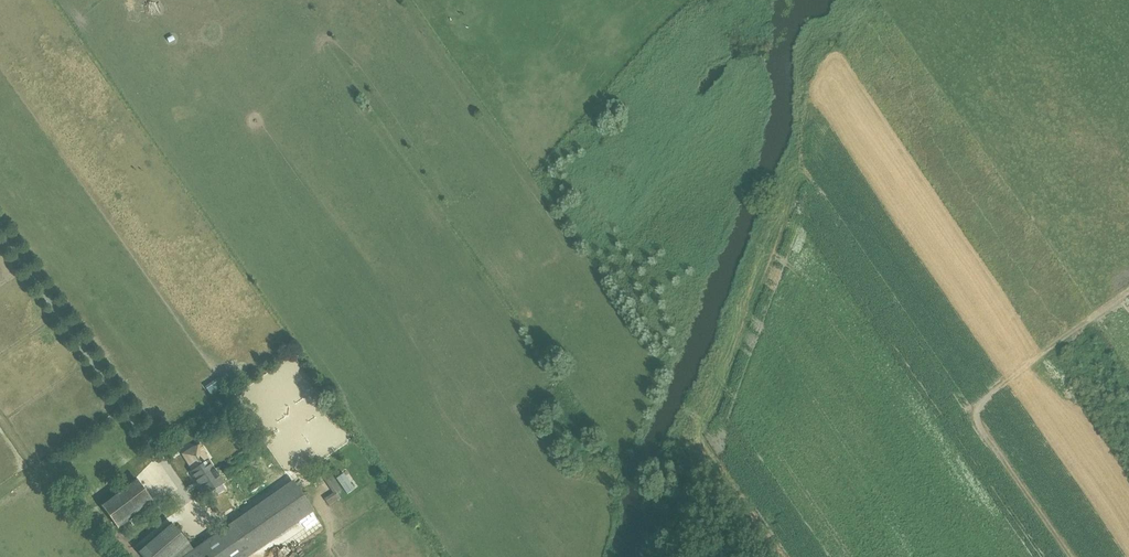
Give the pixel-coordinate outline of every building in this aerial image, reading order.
[(228,371),(206,387),(212,395),(235,379),(228,371)] [(209,461),(191,472),(207,496),(210,494),(217,504),(231,495),(209,461)] [(319,467),(308,474),(312,481),(321,475),(333,493),(324,499),(329,506),(341,498),(338,493),(342,491),(333,478),(326,468),(322,471),(319,467)] [(136,478),(101,505),(119,529),(123,525),(127,531),(145,517),(141,512),(154,502),(136,478)] [(137,549),(143,556),(248,556),(315,511),(293,480),(192,550),(173,523),(137,549)]
